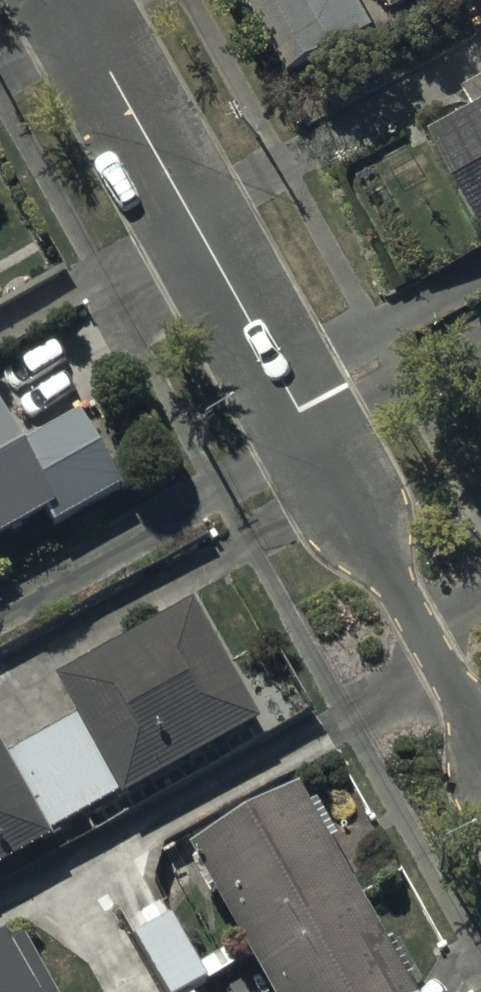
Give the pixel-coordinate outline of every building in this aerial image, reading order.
[(355,0),(254,0),(250,3),(289,69),(368,22),(355,0)] [(434,135),(480,222),(480,110),(434,135)] [(51,512),(62,532),(126,496),(83,420),(19,456),(51,512)] [(19,456),(0,422),(0,541),(51,512),(19,456)] [(83,724),(47,745),(91,822),(257,728),(193,616),(63,689),(83,724)] [(47,745),(10,765),(0,748),(0,873),(91,822),(47,745)] [(255,959),(360,901),(302,797),(197,854),(255,959)] [(360,901),(255,959),(274,991),(413,991),(360,901)] [(126,934),(160,991),(180,991),(202,979),(162,913),(126,934)] [(25,947),(0,961),(0,991),(50,991),(25,947)]
